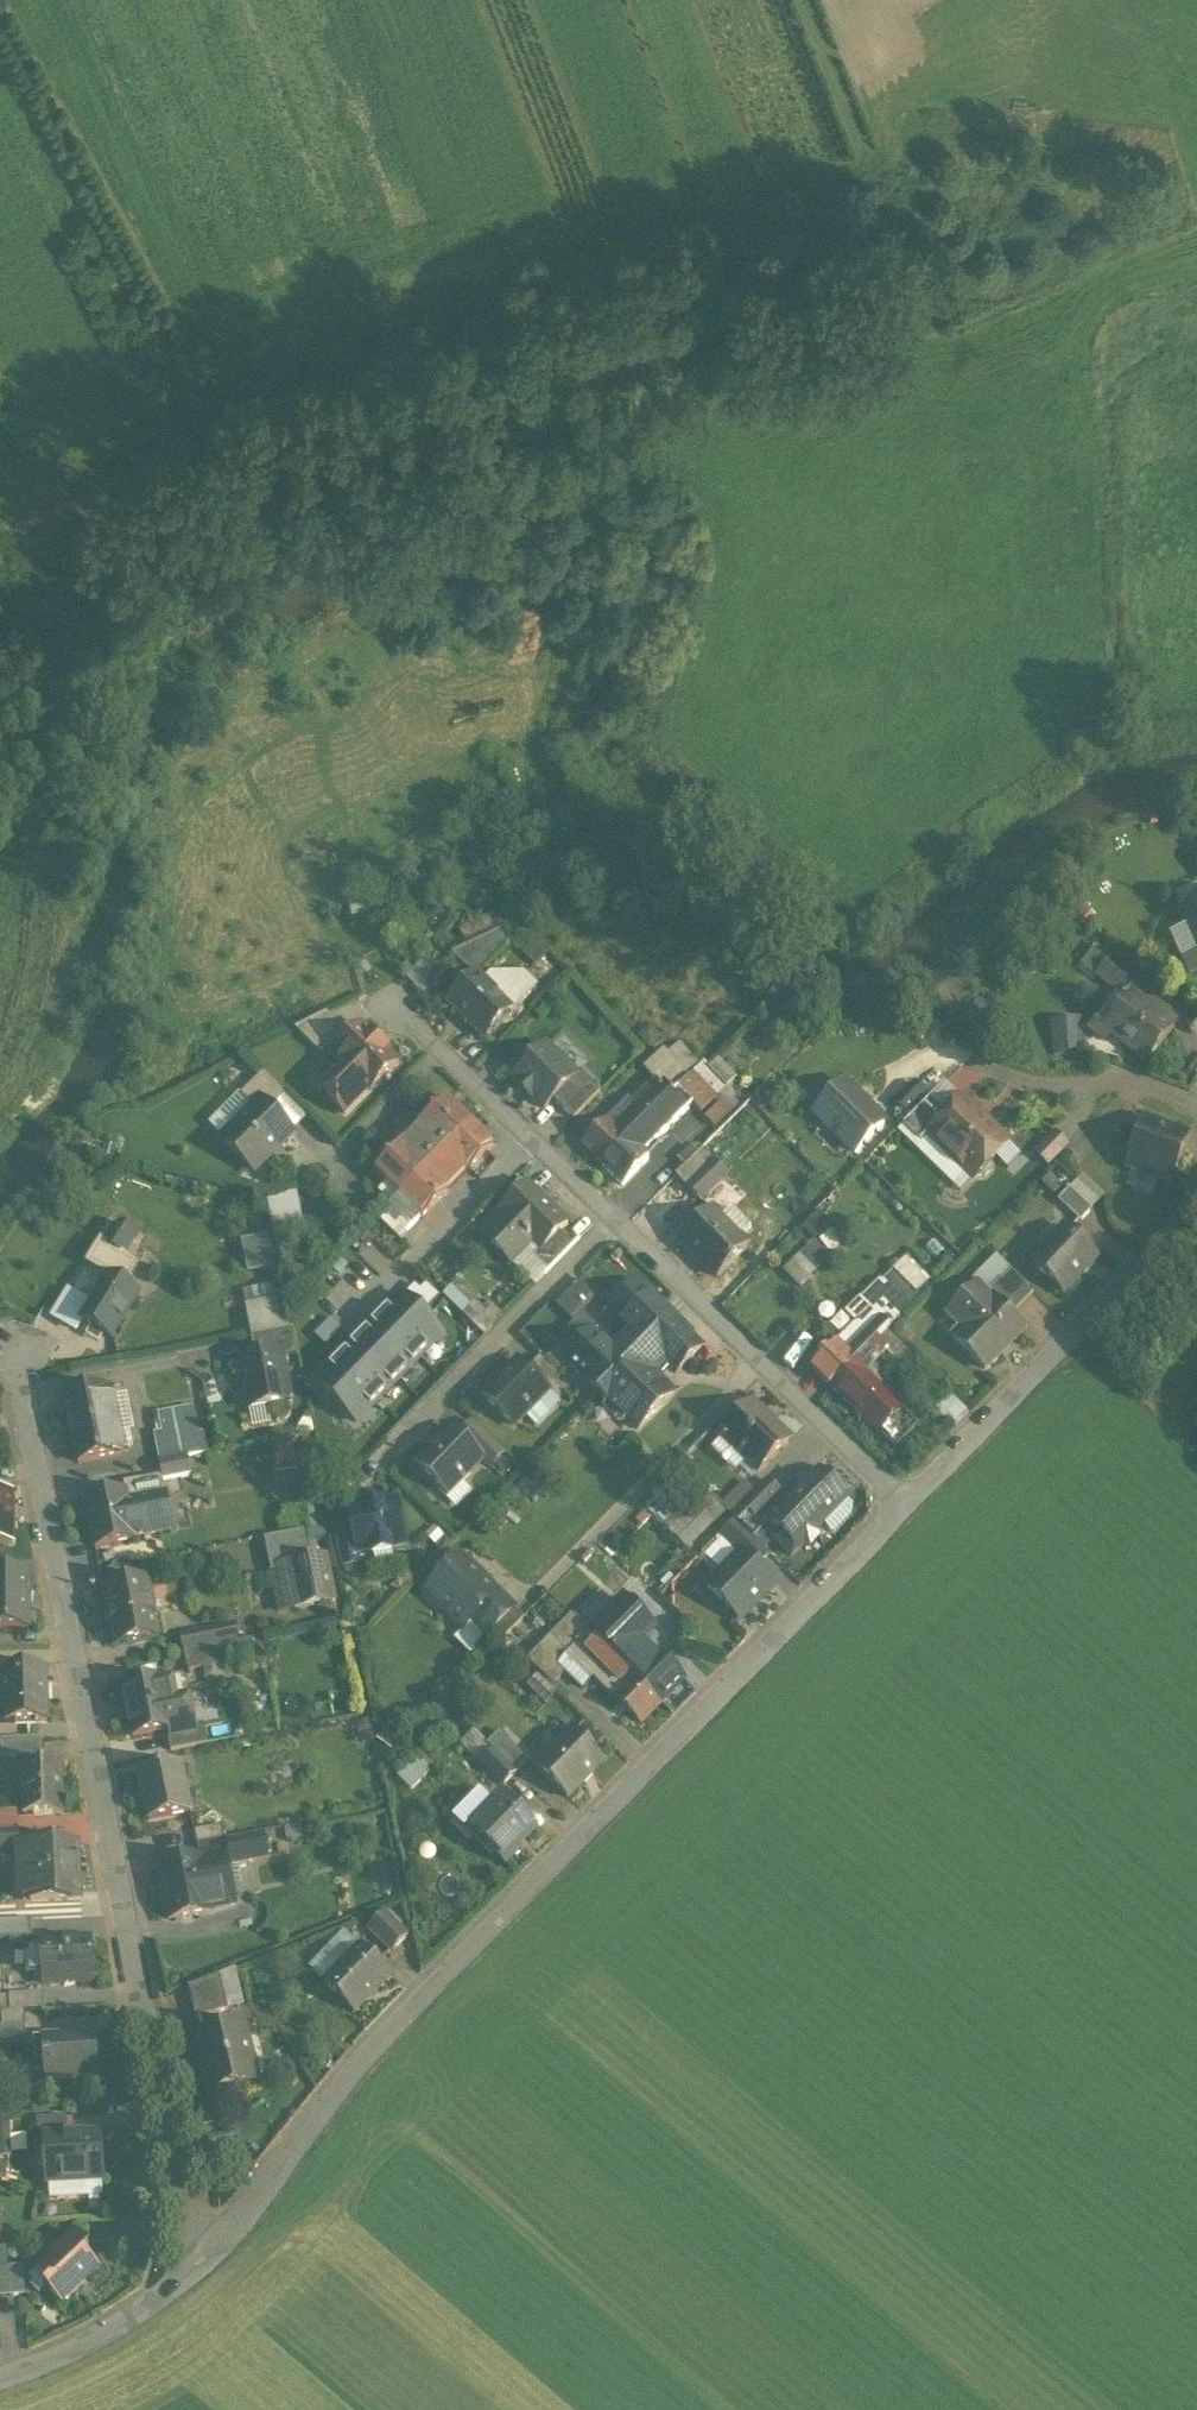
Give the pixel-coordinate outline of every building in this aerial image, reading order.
[(1179,909),(1196,901),(1196,878),(1171,891),(1179,909)] [(1179,909),(1186,924),(1196,949),(1196,901),(1179,909)] [(467,935),(502,924),(498,910),(462,920),(467,935)] [(1186,924),(1170,932),(1187,972),(1196,968),(1196,949),(1186,924)] [(500,927),(451,951),(471,970),(489,952),(494,957),(508,943),(500,927)] [(1112,952),(1097,941),(1082,959),(1098,971),(1112,952)] [(1138,973),(1112,952),(1098,971),(1119,988),(1123,992),(1126,988),(1138,973)] [(478,973),(449,1003),(449,1004),(450,1003),(483,1035),(482,1036),(483,1036),(509,1009),(512,1006),(511,1006),(510,1006),(484,981),(478,975),(478,974),(478,973)] [(523,974),(491,974),(484,981),(510,1006),(511,1006),(512,1006),(509,1009),(511,1011),(536,985),(523,974)] [(1112,1032),(1104,1026),(1132,992),(1126,988),(1123,992),(1119,988),(1087,1029),(1103,1042),(1112,1032)] [(1174,1025),(1132,992),(1104,1026),(1112,1032),(1146,1060),(1174,1025)] [(351,1036),(327,1012),(295,1028),(316,1049),(326,1048),(333,1055),(351,1036)] [(1080,1018),(1051,1021),(1055,1052),(1082,1044),(1080,1018)] [(351,1036),(333,1055),(349,1070),(326,1094),(345,1112),(368,1088),(369,1089),(398,1060),(362,1025),(351,1036)] [(700,1065),(679,1042),(668,1052),(666,1053),(687,1076),(700,1065)] [(546,1046),(515,1079),(544,1107),(553,1098),(575,1075),(575,1074),(546,1046)] [(663,1047),(643,1067),(656,1080),(658,1082),(664,1077),(677,1090),(689,1077),(687,1076),(666,1053),(668,1052),(663,1047)] [(579,1069),(575,1074),(575,1075),(553,1098),(573,1118),(600,1090),(579,1069)] [(264,1072),(242,1094),(255,1106),(260,1101),(269,1110),(286,1094),(264,1072)] [(716,1097),(693,1073),(677,1090),(671,1095),(686,1110),(692,1104),(701,1112),(716,1097)] [(628,1099),(608,1120),(606,1119),(581,1144),(602,1164),(671,1095),(658,1082),(656,1080),(632,1102),(628,1099)] [(929,1098),(946,1114),(962,1098),(945,1081),(929,1098)] [(914,1082),(896,1100),(910,1113),(927,1095),(914,1082)] [(852,1093),(824,1121),(858,1158),(874,1142),(867,1135),(880,1123),(852,1093)] [(671,1095),(602,1164),(622,1184),(648,1158),(643,1154),(686,1110),(671,1095)] [(929,1098),(902,1125),(921,1143),(929,1135),(927,1134),(946,1114),(929,1098)] [(1009,1143),(962,1098),(946,1114),(927,1134),(929,1135),(974,1179),(975,1177),(984,1176),(991,1170),(991,1161),(1009,1143)] [(424,1129),(406,1148),(402,1144),(376,1171),(401,1195),(401,1196),(472,1123),(447,1099),(421,1126),(424,1129)] [(255,1106),(224,1138),(256,1170),(292,1133),(269,1110),(260,1101),(255,1106)] [(1187,1134),(1144,1119),(1127,1166),(1170,1181),(1187,1134)] [(401,1196),(393,1204),(380,1218),(400,1237),(421,1215),(422,1215),(448,1189),(446,1187),(465,1168),(467,1170),(493,1143),(472,1123),(401,1196)] [(921,1143),(902,1125),(896,1131),(960,1192),(974,1179),(929,1135),(921,1143)] [(1036,1152),(1050,1165),(1068,1146),(1055,1132),(1036,1152)] [(695,1156),(675,1175),(688,1188),(708,1168),(695,1156)] [(708,1168),(688,1188),(700,1201),(728,1175),(715,1161),(708,1168)] [(1104,1197),(1081,1176),(1069,1189),(1091,1210),(1104,1197)] [(546,1196),(539,1189),(536,1192),(527,1184),(501,1210),(512,1220),(491,1242),(512,1262),(533,1241),(541,1248),(542,1250),(560,1232),(568,1224),(554,1210),(551,1209),(550,1210),(548,1211),(543,1205),(547,1201),(547,1199),(546,1196)] [(1069,1189),(1058,1201),(1080,1222),(1091,1210),(1069,1189)] [(292,1192),(267,1197),(275,1234),(300,1229),(292,1192)] [(732,1208),(721,1220),(739,1238),(751,1227),(732,1208)] [(807,1226),(819,1239),(788,1269),(805,1287),(836,1256),(821,1241),(839,1224),(824,1209),(807,1226)] [(721,1220),(711,1210),(680,1241),(681,1242),(682,1241),(703,1262),(702,1262),(718,1278),(748,1247),(739,1238),(721,1220)] [(137,1234),(119,1223),(105,1245),(123,1256),(137,1234)] [(1067,1229),(1032,1265),(1062,1293),(1084,1270),(1083,1269),(1095,1256),(1067,1229)] [(560,1232),(542,1250),(541,1248),(534,1255),(548,1270),(573,1245),(560,1232)] [(101,1242),(88,1264),(109,1277),(91,1305),(81,1321),(82,1322),(111,1339),(139,1294),(125,1286),(137,1265),(123,1256),(105,1245),(101,1242)] [(977,1287),(949,1315),(963,1329),(954,1339),(985,1369),(1024,1330),(1010,1316),(1033,1293),(1011,1271),(1001,1281),(1000,1280),(985,1295),(977,1287)] [(879,1281),(860,1300),(871,1311),(891,1292),(879,1281)] [(420,1289),(433,1302),(441,1295),(427,1282),(420,1288),(420,1289)] [(243,1291),(252,1338),(289,1330),(280,1283),(243,1291)] [(403,1296),(422,1314),(433,1302),(420,1289),(420,1288),(415,1283),(403,1296)] [(671,1320),(637,1286),(611,1313),(633,1334),(613,1355),(591,1334),(565,1360),(599,1393),(671,1320)] [(91,1305),(69,1292),(54,1317),(76,1331),(82,1322),(81,1321),(91,1305)] [(891,1292),(871,1311),(879,1319),(879,1318),(890,1328),(908,1309),(891,1292)] [(378,1314),(420,1355),(442,1334),(422,1314),(403,1296),(401,1294),(386,1310),(384,1309),(378,1314)] [(398,1378),(420,1355),(378,1314),(372,1321),(373,1323),(358,1339),(398,1378)] [(342,1328),(332,1318),(315,1335),(326,1345),(342,1328)] [(866,1332),(845,1353),(856,1363),(876,1342),(886,1332),(890,1328),(879,1318),(879,1319),(866,1332)] [(671,1320),(599,1393),(600,1394),(638,1431),(672,1394),(659,1381),(670,1370),(675,1375),(701,1348),(699,1347),(697,1348),(671,1323),(673,1321),(671,1320)] [(858,1324),(837,1345),(845,1353),(866,1332),(858,1324)] [(289,1330),(252,1338),(256,1358),(281,1353),(281,1355),(298,1352),(293,1329),(289,1330)] [(904,1349),(886,1332),(876,1342),(887,1352),(886,1353),(893,1360),(904,1349)] [(377,1400),(398,1378),(358,1339),(344,1353),(342,1352),(335,1359),(377,1400)] [(876,1342),(856,1363),(866,1373),(886,1353),(887,1352),(876,1342)] [(837,1345),(835,1343),(811,1369),(831,1389),(856,1363),(845,1353),(837,1345)] [(256,1358),(240,1362),(250,1410),(268,1406),(270,1417),(277,1422),(286,1420),(291,1413),(289,1402),(290,1401),(281,1355),(281,1353),(256,1358)] [(356,1421),(377,1400),(335,1359),(330,1364),(331,1366),(316,1382),(356,1421)] [(519,1361),(484,1397),(513,1425),(524,1414),(528,1414),(536,1405),(537,1401),(548,1390),(519,1361)] [(866,1373),(856,1363),(831,1389),(878,1434),(900,1411),(903,1409),(866,1373)] [(104,1389),(65,1396),(79,1465),(119,1457),(118,1454),(124,1453),(119,1432),(113,1433),(104,1389)] [(941,1408),(956,1423),(970,1410),(954,1394),(941,1408)] [(788,1440),(753,1405),(722,1436),(758,1471),(788,1440)] [(162,1432),(183,1428),(196,1425),(194,1407),(158,1414),(162,1432)] [(900,1411),(880,1432),(897,1448),(917,1428),(900,1411)] [(504,1452),(473,1422),(460,1436),(482,1457),(481,1458),(490,1466),(504,1452)] [(196,1425),(183,1428),(189,1456),(202,1454),(199,1440),(196,1425)] [(188,1457),(189,1456),(183,1428),(162,1432),(154,1434),(159,1462),(188,1457)] [(453,1429),(419,1465),(447,1493),(459,1481),(462,1481),(471,1472),(471,1469),(481,1458),(482,1457),(460,1436),(453,1429)] [(277,1460),(294,1457),(291,1438),(274,1441),(277,1460)] [(162,1476),(163,1481),(192,1475),(188,1457),(159,1462),(162,1476)] [(294,1457),(277,1460),(282,1485),(299,1482),(294,1457)] [(282,1485),(277,1460),(274,1461),(279,1486),(282,1485)] [(821,1471),(791,1501),(793,1503),(788,1508),(783,1503),(767,1519),(782,1533),(775,1539),(791,1555),(804,1542),(810,1544),(819,1535),(817,1528),(848,1497),(845,1494),(847,1489),(842,1483),(835,1485),(821,1471)] [(131,1492),(86,1501),(95,1549),(135,1541),(135,1538),(163,1532),(158,1511),(169,1509),(169,1507),(157,1509),(156,1500),(167,1498),(163,1481),(162,1476),(130,1483),(131,1492)] [(770,1480),(742,1508),(754,1520),(781,1492),(770,1480)] [(0,1496),(0,1546),(12,1545),(11,1495),(0,1496)] [(167,1498),(156,1500),(157,1509),(169,1507),(167,1498)] [(382,1502),(364,1506),(364,1508),(349,1511),(351,1520),(357,1551),(359,1550),(372,1548),(373,1554),(374,1554),(391,1550),(390,1544),(406,1541),(398,1501),(382,1505),(382,1502)] [(754,1520),(742,1508),(732,1518),(745,1530),(754,1520)] [(173,1530),(169,1509),(158,1511),(163,1532),(173,1530)] [(351,1520),(333,1523),(341,1565),(361,1562),(359,1550),(357,1551),(351,1520)] [(304,1530),(264,1538),(271,1571),(287,1568),(287,1566),(310,1561),(304,1530)] [(391,1550),(374,1554),(375,1562),(392,1558),(391,1550)] [(742,1554),(720,1575),(721,1602),(740,1621),(774,1586),(742,1554)] [(460,1556),(427,1589),(430,1592),(430,1597),(443,1609),(448,1609),(465,1627),(473,1620),(498,1594),(497,1592),(484,1580),(484,1576),(472,1564),(467,1564),(460,1556)] [(310,1561),(287,1566),(287,1568),(296,1608),(332,1600),(324,1559),(310,1561)] [(0,1576),(0,1629),(29,1629),(28,1576),(0,1576)] [(633,1578),(584,1628),(615,1658),(626,1647),(651,1622),(634,1605),(647,1592),(633,1578)] [(147,1581),(103,1590),(114,1645),(158,1636),(147,1581)] [(498,1594),(473,1620),(498,1644),(524,1617),(498,1591),(497,1592),(498,1594)] [(584,1628),(572,1616),(552,1636),(577,1661),(640,1723),(660,1702),(615,1658),(584,1628)] [(235,1624),(216,1628),(220,1644),(224,1643),(238,1640),(235,1624)] [(216,1628),(181,1635),(184,1651),(220,1644),(216,1628)] [(552,1636),(529,1659),(554,1684),(577,1661),(552,1636)] [(220,1644),(184,1651),(188,1669),(228,1661),(224,1643),(220,1644)] [(655,1656),(645,1666),(626,1647),(615,1658),(660,1702),(680,1682),(655,1656)] [(45,1670),(2,1671),(2,1672),(5,1672),(6,1701),(3,1701),(4,1723),(47,1721),(45,1670)] [(184,1677),(162,1681),(162,1680),(123,1688),(133,1736),(167,1729),(172,1728),(173,1732),(195,1728),(184,1677)] [(370,1719),(359,1721),(363,1740),(374,1738),(370,1719)] [(195,1728),(173,1732),(172,1728),(167,1729),(171,1750),(208,1743),(204,1726),(195,1728)] [(488,1743),(474,1730),(461,1743),(481,1762),(494,1749),(488,1743)] [(574,1730),(538,1767),(568,1797),(605,1760),(574,1730)] [(529,1759),(500,1731),(488,1743),(494,1749),(516,1771),(529,1759)] [(40,1738),(1,1739),(1,1759),(41,1758),(40,1738)] [(516,1771),(494,1749),(481,1762),(503,1784),(516,1771)] [(421,1755),(401,1773),(413,1786),(433,1769),(421,1755)] [(180,1763),(140,1771),(149,1819),(190,1811),(180,1763)] [(61,1766),(21,1767),(22,1814),(62,1813),(61,1766)] [(535,1826),(504,1795),(487,1812),(492,1817),(476,1833),(504,1861),(522,1844),(520,1842),(535,1826)] [(18,1829),(17,1811),(0,1812),(0,1829),(18,1829)] [(220,1824),(195,1829),(197,1842),(223,1837),(220,1824)] [(0,1832),(0,1853),(14,1852),(14,1848),(18,1848),(17,1831),(0,1832)] [(228,1838),(227,1839),(230,1854),(232,1862),(269,1855),(264,1831),(228,1838)] [(223,1837),(197,1842),(200,1859),(201,1859),(217,1856),(217,1857),(225,1856),(230,1854),(227,1839),(228,1838),(228,1836),(223,1837)] [(76,1845),(20,1848),(23,1899),(78,1897),(76,1845)] [(200,1859),(161,1867),(167,1897),(165,1897),(169,1918),(211,1909),(211,1907),(234,1902),(225,1856),(217,1857),(217,1856),(201,1859),(200,1859)] [(384,1911),(369,1926),(393,1950),(408,1934),(384,1911)] [(0,1919),(0,1938),(31,1937),(29,1917),(0,1919)] [(92,1938),(40,1941),(42,1984),(63,1982),(63,1980),(94,1979),(92,1938)] [(360,1945),(324,1982),(354,2012),(391,1975),(360,1945)] [(219,1973),(188,1985),(195,2016),(228,2008),(219,1973)] [(0,2025),(0,2045),(27,2043),(25,2023),(0,2025)] [(245,2025),(197,2035),(208,2087),(256,2077),(245,2025)] [(96,2033),(35,2037),(36,2058),(46,2057),(47,2079),(99,2076),(96,2033)] [(67,2116),(37,2118),(38,2136),(45,2136),(68,2135),(67,2116)] [(68,2135),(45,2136),(48,2184),(49,2184),(49,2182),(102,2179),(102,2181),(103,2181),(101,2133),(68,2135)] [(74,2233),(41,2265),(55,2279),(47,2286),(63,2302),(82,2284),(80,2281),(96,2265),(84,2253),(89,2249),(74,2233)] [(0,2247),(0,2267),(8,2267),(9,2266),(8,2247),(0,2247)] [(8,2267),(0,2267),(0,2296),(11,2295),(9,2266),(8,2267)] [(23,2266),(9,2266),(11,2295),(25,2294),(23,2266)]
